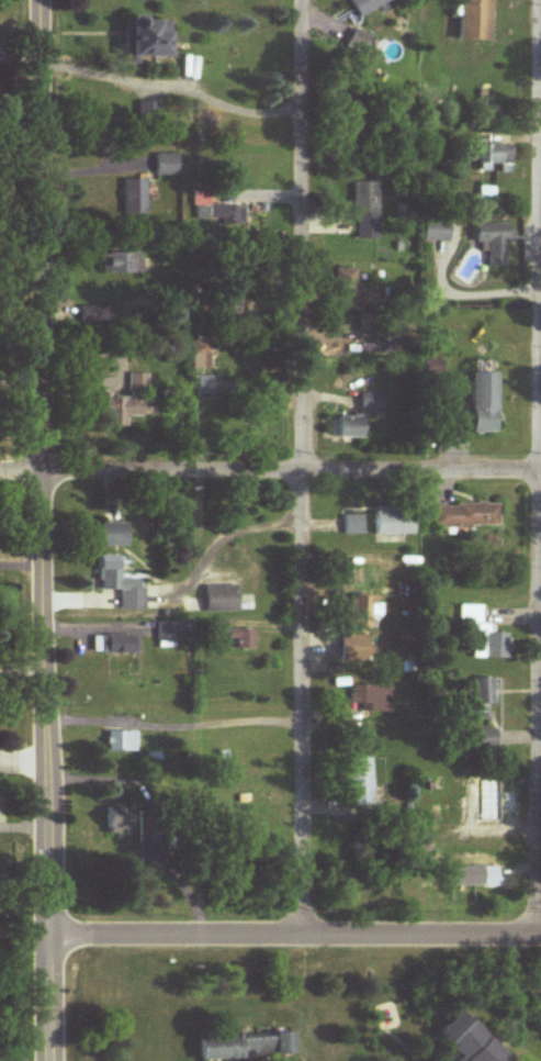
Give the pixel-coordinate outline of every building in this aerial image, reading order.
[(393,0),(350,0),(360,19),(393,1),(393,0)] [(492,0),(460,0),(460,42),(491,42),(492,0)] [(167,19),(126,20),(127,59),(168,58),(167,19)] [(373,39),(355,30),(348,45),(365,53),(373,39)] [(154,105),(141,104),(140,116),(152,117),(154,105)] [(491,166),(500,166),(500,173),(513,173),(513,146),(479,145),(479,173),(491,173),(491,166)] [(156,176),(177,176),(177,155),(156,155),(156,176)] [(125,215),(146,215),(146,180),(125,180),(125,215)] [(379,183),(355,183),(355,240),(379,240),(379,183)] [(494,203),(494,188),(480,188),(480,203),(494,203)] [(242,206),(210,206),(210,225),(242,225),(242,206)] [(476,244),(488,244),(488,268),(507,268),(507,225),(476,225),(476,244)] [(102,252),(102,272),(143,272),(143,252),(102,252)] [(355,269),(335,269),(335,295),(355,295),(355,269)] [(114,307),(80,307),(80,325),(114,325),(114,307)] [(192,339),(192,368),(208,368),(208,339),(192,339)] [(422,354),(422,375),(439,375),(439,354),(422,354)] [(495,373),(472,373),(472,433),(495,433),(495,373)] [(144,375),(129,374),(128,397),(100,396),(99,427),(126,427),(126,417),(144,417),(144,375)] [(196,395),(213,395),(213,377),(196,377),(196,395)] [(361,417),(332,417),(333,438),(363,438),(362,416),(384,416),(384,393),(361,394),(361,417)] [(433,528),(498,528),(498,505),(433,505),(433,528)] [(376,536),(416,536),(416,507),(376,507),(376,536)] [(364,516),(345,516),(345,537),(364,537),(364,516)] [(127,523),(101,523),(101,547),(127,547),(127,523)] [(144,611),(144,575),(119,576),(119,556),(99,556),(99,591),(120,590),(120,611),(144,611)] [(237,585),(205,586),(205,613),(237,613),(237,585)] [(348,628),(370,628),(370,613),(379,613),(379,598),(348,598),(348,628)] [(509,659),(509,634),(494,634),(494,625),(481,625),(481,607),(461,607),(461,628),(474,628),(474,659),(509,659)] [(236,651),(253,651),(253,630),(226,630),(226,621),(207,621),(207,641),(236,641),(236,651)] [(175,646),(175,623),(159,623),(159,646),(175,646)] [(94,637),(94,654),(138,654),(138,637),(94,637)] [(343,661),(371,661),(371,638),(343,638),(343,661)] [(493,716),(493,680),(474,680),(474,716),(493,716)] [(390,687),(351,687),(351,707),(390,707),(390,687)] [(496,730),(476,730),(476,749),(496,749),(496,730)] [(137,731),(106,731),(106,753),(137,753),(137,731)] [(373,807),(372,758),(348,758),(349,807),(373,807)] [(503,780),(483,780),(483,820),(503,820),(503,780)] [(106,808),(106,835),(130,835),(130,808),(106,808)] [(139,842),(161,842),(161,809),(139,809),(139,842)] [(483,877),(483,896),(517,896),(517,877),(483,877)] [(454,1014),(430,1039),(452,1060),(502,1060),(454,1014)] [(294,1057),(293,1036),(198,1038),(198,1060),(294,1057)]
